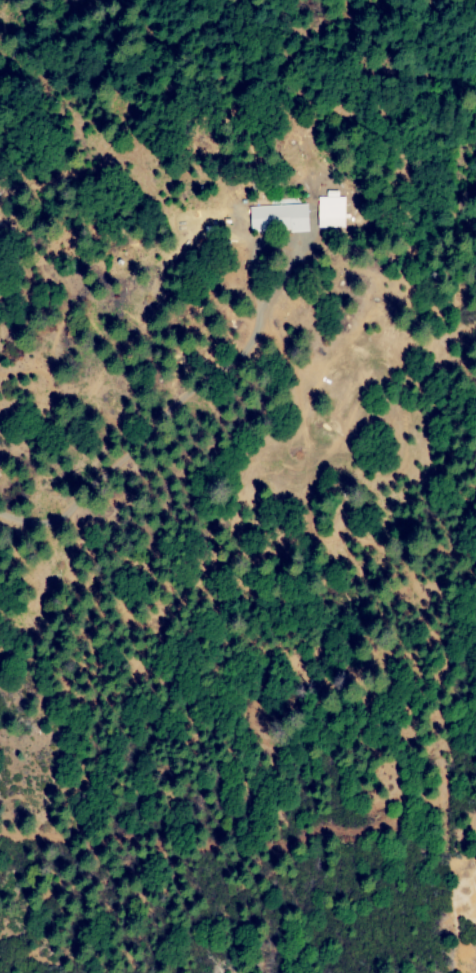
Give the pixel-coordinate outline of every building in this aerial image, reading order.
[(340,197),(313,197),(312,227),(339,228),(340,197)] [(304,229),(303,204),(244,206),(245,232),(304,229)]
